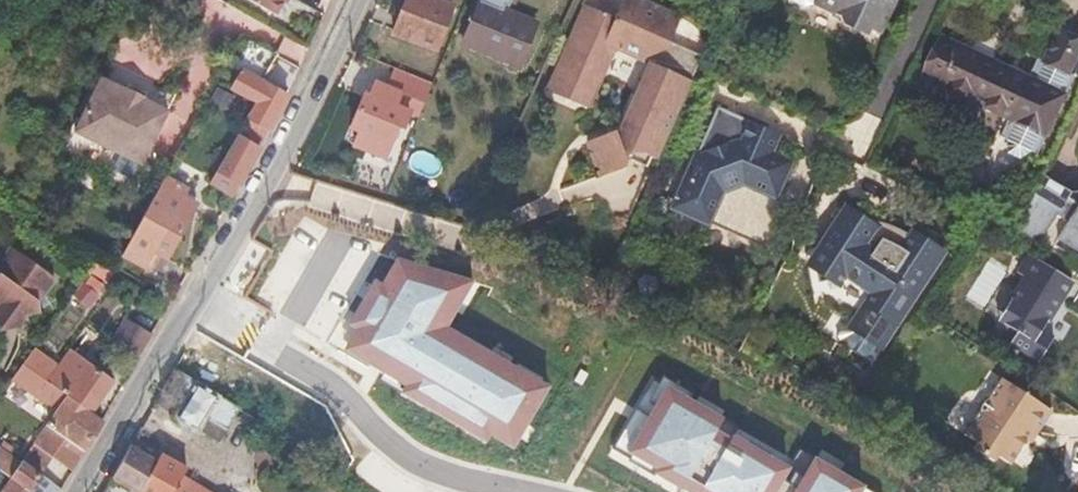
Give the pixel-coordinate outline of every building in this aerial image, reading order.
[(263,6),(276,13),(283,0),(266,0),(263,6)] [(452,6),(436,0),(408,0),(394,36),(435,51),(452,6)] [(685,89),(688,83),(692,86),(705,58),(673,44),(684,20),(638,0),(627,0),(618,20),(591,7),(577,38),(616,56),(619,54),(623,53),(626,53),(646,60),(651,73),(685,89)] [(791,6),(814,16),(817,11),(842,23),(846,33),(869,43),(873,36),(883,41),(901,4),(902,0),(794,0),(791,6)] [(461,46),(496,61),(502,48),(515,19),(478,4),(461,46)] [(502,48),(496,61),(515,68),(533,27),(515,19),(502,48)] [(1070,76),(1077,59),(1077,48),(1056,37),(1043,67),(1037,64),(1028,82),(944,43),(927,77),(1009,118),(1005,129),(1001,138),(1007,143),(1007,154),(1020,160),(1032,153),(1038,155),(1075,79),(1070,76)] [(616,56),(577,38),(557,82),(592,99),(599,83),(602,84),(612,59),(613,58),(616,56)] [(239,137),(260,150),(287,97),(286,96),(279,92),(270,87),(267,85),(281,59),(255,44),(241,70),(244,72),(233,93),(256,106),(239,137)] [(433,84),(392,67),(385,85),(378,82),(372,96),(367,94),(352,128),(360,131),(354,147),(385,160),(400,126),(404,128),(409,112),(396,107),(401,93),(425,104),(433,84)] [(649,169),(685,89),(651,73),(654,79),(658,81),(654,91),(646,88),(626,131),(592,141),(603,176),(628,169),(628,163),(628,162),(629,161),(630,161),(632,161),(649,169)] [(75,133),(102,146),(130,92),(126,90),(125,91),(102,79),(75,133)] [(554,90),(589,106),(592,99),(557,82),(554,90)] [(270,87),(279,92),(281,88),(272,83),(270,87)] [(592,99),(595,100),(602,84),(599,83),(592,99)] [(130,92),(102,146),(142,165),(168,112),(145,101),(145,99),(130,92)] [(225,119),(231,106),(216,98),(210,111),(225,119)] [(763,145),(772,126),(723,104),(680,202),(713,217),(726,185),(747,178),(779,191),(794,158),(763,145)] [(213,183),(233,196),(260,150),(239,137),(213,183)] [(1044,175),(1018,229),(1052,251),(1059,240),(1077,251),(1077,192),(1074,193),(1044,175)] [(165,178),(122,256),(151,271),(159,257),(165,260),(179,237),(171,231),(184,210),(180,207),(189,192),(165,178)] [(357,178),(355,184),(388,193),(390,188),(357,178)] [(832,223),(835,234),(911,281),(924,289),(945,256),(912,235),(908,242),(882,226),(894,208),(867,191),(857,207),(858,215),(832,223)] [(364,281),(378,251),(306,217),(292,247),(364,281)] [(911,281),(835,234),(838,245),(842,256),(815,264),(822,290),(826,289),(830,296),(835,301),(843,308),(847,312),(853,317),(858,321),(851,332),(884,353),(924,289),(911,281)] [(119,251),(123,242),(111,235),(106,244),(119,251)] [(0,268),(0,343),(13,341),(27,320),(43,315),(39,304),(55,280),(12,251),(0,268)] [(1011,344),(1039,361),(1053,338),(1042,330),(1072,282),(1032,256),(1020,274),(1025,278),(1006,311),(1009,327),(1018,333),(1011,344)] [(476,280),(395,261),(344,354),(510,449),(547,387),(448,330),(476,280)] [(140,358),(153,335),(127,318),(112,342),(140,358)] [(1038,363),(1039,361),(1011,344),(1011,345),(1038,363)] [(70,352),(49,381),(69,396),(94,412),(115,383),(70,352)] [(221,442),(234,422),(240,411),(183,374),(179,372),(160,404),(164,407),(177,416),(176,418),(200,432),(201,430),(221,442)] [(801,450),(789,471),(768,459),(766,462),(747,450),(749,447),(733,439),(740,428),(654,379),(636,409),(645,414),(639,424),(631,419),(613,449),(640,464),(643,460),(657,469),(655,473),(683,489),(683,488),(690,491),(873,491),(801,450)] [(1010,465),(1026,441),(1031,432),(1036,435),(1051,412),(1001,379),(987,401),(984,404),(965,436),(977,444),(974,449),(994,463),(998,457),(1010,465)] [(49,381),(41,392),(63,407),(69,396),(49,381)] [(69,396),(63,407),(49,426),(86,451),(104,420),(94,412),(69,396)] [(57,457),(74,469),(86,451),(49,426),(36,445),(57,457)] [(1031,432),(1026,441),(1030,444),(1036,435),(1031,432)] [(140,438),(114,480),(138,491),(144,491),(161,456),(164,451),(143,441),(140,438)] [(36,445),(24,462),(43,475),(57,457),(36,445)] [(0,449),(0,471),(12,479),(23,463),(1,447),(0,449)] [(161,456),(144,491),(176,491),(184,475),(186,470),(161,456)] [(12,479),(29,491),(62,491),(63,489),(43,475),(24,462),(23,463),(12,479)] [(184,475),(176,491),(210,491),(184,475)] [(12,479),(3,491),(29,491),(12,479)]
